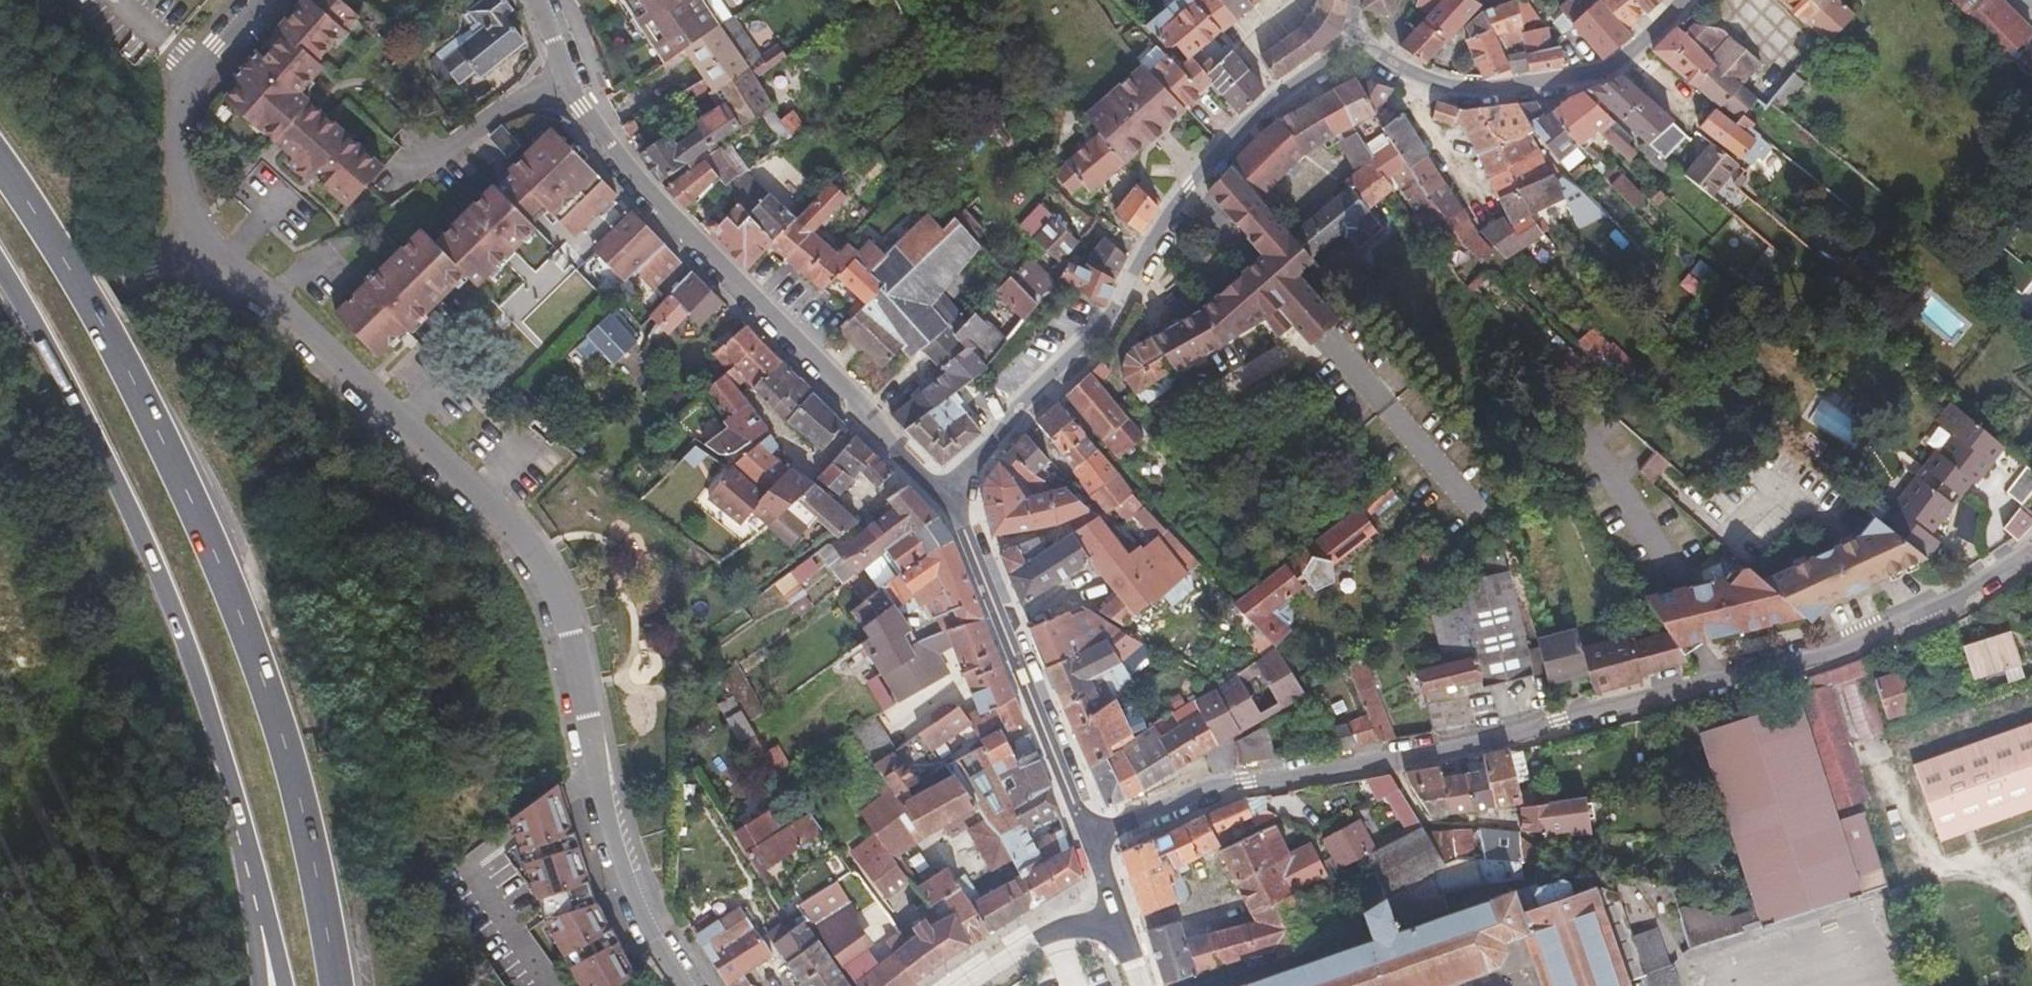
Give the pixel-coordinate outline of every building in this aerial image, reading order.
[(277,41),(260,61),(254,55),(231,80),(237,86),(222,104),(254,133),(257,130),(291,160),(286,167),(296,176),(313,156),(335,132),(295,95),(320,67),(315,63),(354,18),(334,0),(303,0),(297,7),(299,9),(286,24),(284,22),(272,35),(277,41)] [(457,45),(442,58),(457,79),(475,67),(478,72),(524,39),(506,14),(512,9),(505,0),(481,0),(469,8),(476,18),(451,36),(457,45)] [(667,64),(687,51),(721,27),(704,4),(701,0),(698,2),(697,0),(625,0),(667,64)] [(704,4),(721,27),(736,18),(724,0),(711,0),(704,4)] [(1068,102),(1083,122),(1088,118),(1102,136),(1120,158),(1126,165),(1190,108),(1163,80),(1143,58),(1126,41),(1099,0),(1005,0),(1002,2),(1068,102)] [(1221,31),(1237,19),(1223,0),(1199,0),(1199,1),(1221,31)] [(1237,19),(1255,6),(1251,0),(1223,0),(1237,19)] [(1314,9),(1345,16),(1349,0),(1316,0),(1314,9)] [(1364,10),(1392,15),(1395,0),(1366,0),(1364,10)] [(1423,23),(1403,46),(1428,66),(1483,4),(1480,0),(1417,0),(1412,14),(1423,23)] [(1588,43),(1604,60),(1633,39),(1626,30),(1643,10),(1649,16),(1665,0),(1597,0),(1567,0),(1557,9),(1588,43)] [(1802,20),(1805,17),(1830,42),(1858,16),(1842,0),(1782,0),(1802,20)] [(1994,39),(2012,59),(2031,38),(2031,32),(2000,0),(1952,0),(1994,39)] [(1148,24),(1162,40),(1167,46),(1173,48),(1178,44),(1189,58),(1191,57),(1213,38),(1221,31),(1199,1),(1180,17),(1171,5),(1148,24)] [(1469,40),(1486,79),(1512,68),(1508,58),(1505,51),(1515,46),(1509,31),(1514,28),(1518,35),(1523,34),(1519,7),(1481,19),(1470,27),(1475,36),(1469,40)] [(1299,30),(1261,57),(1277,79),(1310,57),(1341,31),(1345,16),(1314,9),(1299,30)] [(721,27),(687,51),(704,78),(711,90),(714,93),(748,69),(757,83),(790,58),(782,46),(765,58),(736,17),(736,18),(721,27)] [(1698,129),(1716,140),(1742,159),(1762,136),(1753,128),(1755,124),(1744,114),(1758,99),(1741,84),(1760,61),(1723,28),(1690,23),(1681,33),(1675,28),(1654,52),(1719,108),(1722,106),(1738,121),(1734,126),(1715,110),(1698,129)] [(1523,34),(1525,55),(1549,51),(1546,29),(1523,34)] [(435,49),(442,58),(457,45),(451,36),(435,49)] [(1191,57),(1215,84),(1222,92),(1229,86),(1231,83),(1236,79),(1248,69),(1232,49),(1226,53),(1213,38),(1191,57)] [(1163,80),(1190,108),(1210,89),(1215,84),(1191,57),(1189,58),(1180,66),(1157,45),(1143,58),(1163,80)] [(1525,55),(1527,70),(1527,73),(1565,66),(1562,48),(1549,51),(1525,55)] [(1508,58),(1512,68),(1486,79),(1527,70),(1525,55),(1508,58)] [(748,69),(714,93),(722,106),(686,131),(691,138),(676,149),(667,136),(641,155),(661,184),(704,154),(715,147),(764,113),(772,106),(757,83),(748,69)] [(1229,86),(1222,92),(1233,104),(1240,113),(1264,88),(1248,69),(1236,79),(1231,83),(1229,86)] [(1394,89),(1358,77),(1282,117),(1264,131),(1234,164),(1211,190),(1266,254),(1257,261),(1198,311),(1132,350),(1133,353),(1126,362),(1125,367),(1126,373),(1124,375),(1135,392),(1172,370),(1175,374),(1267,317),(1279,335),(1295,325),(1314,345),(1324,335),(1340,321),(1297,271),(1314,256),(1312,254),(1342,230),(1346,236),(1348,235),(1357,228),(1366,240),(1384,225),(1371,207),(1395,188),(1368,145),(1355,125),(1378,112),(1394,89)] [(691,86),(699,98),(711,90),(704,78),(691,86)] [(1623,79),(1589,91),(1567,100),(1597,134),(1629,164),(1637,155),(1608,128),(1614,122),(1608,115),(1611,112),(1649,146),(1652,143),(1664,152),(1682,131),(1623,79)] [(1464,124),(1500,199),(1512,224),(1509,226),(1501,218),(1480,231),(1506,259),(1552,231),(1543,220),(1536,224),(1531,216),(1565,201),(1562,193),(1567,187),(1580,198),(1577,201),(1588,211),(1596,204),(1562,172),(1556,178),(1552,173),(1551,174),(1540,152),(1528,133),(1534,129),(1559,159),(1577,146),(1591,160),(1597,154),(1585,141),(1590,137),(1563,103),(1547,121),(1535,102),(1463,112),(1438,104),(1433,118),(1454,126),(1464,124)] [(764,113),(773,127),(782,121),(772,106),(764,113)] [(782,121),(793,139),(805,130),(794,113),(782,121)] [(773,127),(785,145),(793,139),(782,121),(773,127)] [(1495,254),(1476,236),(1467,221),(1406,121),(1386,134),(1406,165),(1412,176),(1399,186),(1424,224),(1420,227),(1423,231),(1428,228),(1450,256),(1446,260),(1449,263),(1467,249),(1484,264),(1495,254)] [(550,130),(507,174),(511,177),(496,192),(492,188),(434,246),(421,233),(346,307),(387,347),(396,339),(403,332),(405,334),(464,276),(476,287),(482,281),(459,254),(480,235),(488,244),(493,240),(507,256),(511,252),(549,215),(571,238),(614,195),(582,162),(572,152),(550,130)] [(313,156),(296,176),(311,190),(317,183),(347,208),(379,171),(335,132),(313,156)] [(1368,145),(1395,188),(1399,186),(1412,176),(1406,165),(1386,134),(1368,145)] [(1102,136),(1056,175),(1073,194),(1085,184),(1093,193),(1126,165),(1120,158),(1102,136)] [(1711,144),(1683,175),(1711,198),(1738,165),(1711,144)] [(580,146),(572,152),(582,162),(588,157),(580,146)] [(709,160),(667,190),(684,207),(702,194),(709,190),(713,195),(727,186),(734,182),(725,169),(728,167),(715,147),(704,154),(709,160)] [(857,163),(869,179),(887,166),(874,149),(857,163)] [(738,198),(772,235),(766,241),(769,248),(773,244),(787,258),(813,229),(799,216),(751,171),(734,182),(727,186),(738,198)] [(1649,204),(1636,192),(1624,180),(1614,190),(1639,215),(1649,204)] [(833,182),(799,216),(813,229),(820,222),(845,195),(833,182)] [(706,200),(720,214),(738,198),(727,186),(713,195),(706,200)] [(1137,186),(1121,207),(1124,210),(1123,212),(1126,215),(1123,220),(1139,233),(1153,205),(1137,186)] [(709,190),(702,194),(706,200),(713,195),(709,190)] [(710,232),(728,250),(747,271),(769,248),(766,241),(772,235),(743,204),(722,226),(715,224),(710,232)] [(1121,207),(1116,214),(1123,220),(1126,215),(1123,212),(1124,210),(1121,207)] [(1038,241),(1060,263),(1065,259),(1080,243),(1043,208),(1028,224),(1041,238),(1038,241)] [(958,218),(979,240),(986,232),(967,209),(958,218)] [(593,250),(625,283),(633,275),(665,244),(657,235),(633,211),(593,250)] [(907,239),(869,275),(883,289),(867,305),(853,319),(844,328),(883,367),(902,347),(912,356),(919,348),(922,351),(947,328),(926,303),(957,272),(983,245),(979,240),(958,218),(945,230),(935,219),(926,220),(907,239)] [(1348,235),(1357,247),(1366,240),(1357,228),(1348,235)] [(813,229),(787,258),(822,292),(837,276),(854,260),(869,275),(907,239),(900,233),(897,237),(894,234),(882,248),(873,239),(860,252),(850,242),(839,254),(813,229)] [(459,254),(482,281),(503,260),(507,256),(493,240),(488,244),(480,235),(459,254)] [(1093,253),(1090,263),(1086,270),(1072,263),(1064,278),(1106,307),(1114,278),(1126,256),(1107,238),(1093,253)] [(681,260),(665,244),(633,275),(649,292),(681,260)] [(511,252),(507,256),(510,260),(515,256),(511,252)] [(837,276),(867,305),(883,289),(869,275),(854,260),(837,276)] [(1015,280),(1037,304),(1055,285),(1035,263),(1015,280)] [(691,270),(668,292),(644,314),(654,323),(653,325),(657,329),(661,325),(667,331),(677,341),(695,340),(710,326),(705,320),(723,303),(691,270)] [(1841,271),(1831,282),(1837,288),(1847,277),(1841,271)] [(926,303),(947,328),(922,351),(939,369),(965,348),(953,332),(957,328),(953,322),(959,315),(945,300),(964,281),(957,272),(926,303)] [(1012,277),(989,298),(995,305),(1005,296),(1023,317),(1037,304),(1015,280),(1012,277)] [(334,318),(375,359),(387,347),(346,307),(334,318)] [(957,328),(953,332),(965,348),(939,369),(944,375),(926,390),(938,404),(961,386),(989,361),(1003,342),(975,311),(957,328)] [(606,318),(584,340),(609,367),(632,344),(606,318)] [(734,324),(721,337),(726,343),(740,331),(734,324)] [(649,333),(646,353),(667,331),(661,325),(657,329),(653,325),(649,333)] [(703,394),(730,427),(705,446),(720,456),(737,457),(766,431),(746,402),(733,388),(743,378),(767,404),(823,450),(845,426),(780,362),(745,325),(740,331),(726,343),(721,347),(735,363),(703,394)] [(396,339),(400,343),(407,336),(405,334),(403,332),(396,339)] [(1606,337),(1592,351),(1598,357),(1603,354),(1613,343),(1606,337)] [(1603,354),(1623,370),(1632,359),(1613,343),(1603,354)] [(1575,352),(1565,363),(1577,374),(1588,363),(1575,352)] [(1297,357),(1289,363),(1293,368),(1300,363),(1297,357)] [(1065,395),(1100,440),(1117,460),(1142,439),(1097,382),(1109,371),(1101,362),(1065,395)] [(917,422),(906,431),(942,464),(984,430),(958,396),(964,391),(961,386),(938,404),(917,422)] [(926,390),(905,407),(917,422),(938,404),(926,390)] [(1091,494),(1107,513),(1114,507),(1126,522),(1132,517),(1153,540),(1163,532),(1129,493),(1057,403),(1037,422),(1062,454),(1091,494)] [(1938,451),(1924,470),(1960,496),(1978,473),(1981,475),(2004,446),(1953,403),(1937,423),(1954,437),(1941,453),(1938,451)] [(894,415),(891,417),(906,431),(917,422),(905,407),(894,415)] [(1026,433),(1002,455),(1011,465),(1017,460),(1034,474),(1041,468),(1050,458),(1026,433)] [(768,524),(788,508),(804,525),(815,515),(839,537),(856,523),(855,519),(841,506),(839,508),(812,484),(770,455),(777,449),(768,435),(716,485),(716,495),(735,514),(745,514),(751,508),(768,524)] [(856,437),(819,477),(839,494),(862,470),(879,487),(893,474),(856,437)] [(1626,458),(1639,471),(1657,450),(1642,438),(1626,458)] [(1657,450),(1639,471),(1652,482),(1670,462),(1657,450)] [(1126,548),(1098,517),(1063,490),(1026,497),(1019,485),(998,460),(986,477),(982,488),(983,505),(999,534),(1064,522),(1078,515),(1085,525),(1033,559),(1021,541),(1005,552),(1024,604),(1091,559),(1119,591),(1108,600),(1110,603),(1101,612),(1142,635),(1207,580),(1194,565),(1182,575),(1153,541),(1142,549),(1139,546),(1136,550),(1131,544),(1126,548)] [(1041,468),(1034,474),(1059,487),(1062,480),(1041,468)] [(1921,473),(1957,500),(1960,496),(1924,470),(1921,473)] [(1919,476),(1954,503),(1957,500),(1921,473),(1919,476)] [(1919,476),(1883,523),(1926,556),(1938,540),(1930,533),(1954,503),(1919,476)] [(1520,482),(1524,498),(1534,495),(1534,494),(1529,479),(1520,482)] [(950,539),(934,515),(905,485),(889,500),(896,507),(850,541),(826,544),(828,547),(816,557),(842,587),(877,560),(885,554),(899,572),(891,579),(894,582),(950,539)] [(2004,530),(2017,540),(2031,527),(2031,519),(2020,510),(2004,530)] [(1844,541),(1890,573),(1925,557),(1926,556),(1883,523),(1875,517),(1858,534),(1844,541)] [(943,625),(944,629),(964,619),(980,613),(950,539),(894,582),(890,586),(852,616),(869,640),(861,645),(883,675),(908,658),(897,640),(911,630),(900,614),(920,603),(925,614),(932,611),(939,627),(943,625)] [(1844,541),(1763,581),(1790,605),(1801,615),(1808,620),(1827,602),(1890,573),(1844,541)] [(826,544),(813,553),(816,557),(828,547),(826,544)] [(1429,621),(1437,661),(1429,664),(1430,669),(1476,658),(1482,680),(1478,681),(1481,692),(1529,679),(1523,653),(1499,548),(1471,564),(1476,584),(1456,589),(1459,601),(1447,605),(1449,615),(1429,621)] [(877,560),(891,579),(899,572),(885,554),(877,560)] [(1105,806),(1125,798),(1145,792),(1298,697),(1278,660),(1285,655),(1297,667),(1313,653),(1288,637),(1287,638),(1265,615),(1298,586),(1287,571),(1296,563),(1291,557),(1232,605),(1272,649),(1221,686),(1134,737),(1113,694),(1099,702),(1089,675),(1099,669),(1107,684),(1129,672),(1120,656),(1141,641),(1081,607),(1032,628),(1051,679),(1105,806)] [(1763,581),(1746,567),(1725,571),(1720,578),(1678,586),(1642,594),(1668,632),(1675,644),(1703,637),(1714,635),(1776,621),(1790,605),(1763,581)] [(784,575),(771,586),(783,602),(796,591),(784,575)] [(930,590),(924,582),(918,586),(919,587),(913,591),(918,598),(930,590)] [(800,602),(789,610),(797,621),(809,613),(800,602)] [(1790,605),(1776,621),(1801,615),(1790,605)] [(1002,721),(1007,732),(1024,724),(980,613),(964,619),(944,629),(917,642),(909,646),(912,655),(923,677),(940,670),(930,649),(949,640),(977,712),(964,717),(966,721),(977,736),(1002,721)] [(897,640),(908,658),(912,655),(909,646),(917,642),(911,630),(897,640)] [(1538,649),(1545,675),(1548,685),(1587,673),(1581,650),(1575,631),(1537,643),(1538,649)] [(1581,650),(1587,673),(1593,692),(1640,678),(1638,670),(1646,667),(1648,672),(1686,661),(1680,652),(1675,644),(1668,632),(1631,643),(1628,636),(1581,650)] [(1964,649),(1974,681),(2004,671),(2007,681),(2024,676),(2009,635),(1964,649)] [(1703,637),(1675,644),(1680,652),(1703,637)] [(1523,653),(1529,679),(1545,675),(1538,649),(1523,653)] [(1835,668),(1841,686),(1871,675),(1865,657),(1835,668)] [(1419,672),(1424,694),(1467,684),(1478,681),(1482,680),(1476,658),(1430,669),(1419,672)] [(1341,673),(1365,721),(1375,742),(1392,738),(1368,690),(1371,688),(1358,661),(1341,673)] [(730,698),(741,713),(748,722),(762,712),(730,667),(716,676),(730,698)] [(1107,684),(1113,694),(1135,682),(1129,672),(1107,684)] [(1871,675),(1841,686),(1860,742),(1890,731),(1875,684),(1871,675)] [(1875,684),(1890,731),(1896,730),(1893,719),(1912,712),(1900,676),(1875,684)] [(870,686),(880,699),(888,693),(879,679),(870,686)] [(1766,716),(1785,780),(1808,860),(1810,866),(1807,869),(1805,875),(1752,895),(1757,912),(1735,919),(1680,917),(1692,953),(1746,935),(1744,931),(1761,925),(1764,929),(1884,885),(1862,817),(1837,825),(1834,815),(1868,803),(1829,687),(1796,699),(1798,705),(1766,716)] [(935,722),(943,717),(953,729),(966,721),(964,717),(956,707),(950,698),(938,706),(931,697),(923,704),(935,722)] [(718,706),(729,721),(741,713),(730,698),(718,706)] [(923,704),(897,720),(911,738),(921,731),(935,722),(923,704)] [(729,721),(742,741),(746,738),(755,732),(748,722),(741,713),(729,721)] [(843,735),(850,746),(867,767),(895,748),(882,730),(872,716),(843,735)] [(1700,738),(1752,895),(1805,875),(1807,869),(1810,866),(1808,860),(1785,780),(1766,716),(1700,738)] [(1317,722),(1332,749),(1334,752),(1375,742),(1365,721),(1329,727),(1324,718),(1317,722)] [(1935,843),(2031,806),(2031,719),(1906,766),(1935,843)] [(882,730),(895,748),(911,738),(897,720),(882,730)] [(983,746),(1012,808),(1049,786),(1029,736),(1015,744),(1021,761),(1015,765),(999,728),(980,740),(983,746)] [(1262,728),(1237,743),(1236,753),(1253,750),(1256,764),(1270,761),(1262,728)] [(746,738),(766,766),(775,760),(773,758),(755,732),(746,738)] [(948,766),(956,777),(976,807),(983,817),(987,822),(995,832),(1013,861),(1022,876),(1038,902),(1081,875),(1064,828),(1041,841),(1043,845),(1035,849),(1025,831),(1040,822),(1059,815),(1049,786),(1012,808),(983,746),(948,766)] [(1484,758),(1487,771),(1496,804),(1517,798),(1513,782),(1530,776),(1523,747),(1484,758)] [(867,767),(878,781),(882,787),(892,799),(909,789),(918,783),(895,748),(867,767)] [(1236,753),(1234,768),(1256,764),(1253,750),(1236,753)] [(784,751),(773,758),(775,760),(783,772),(794,765),(784,751)] [(766,766),(777,783),(786,777),(783,772),(775,760),(766,766)] [(1407,785),(1429,819),(1448,815),(1443,781),(1441,766),(1405,772),(1407,785)] [(1465,776),(1472,811),(1496,804),(1487,771),(1465,776)] [(1367,778),(1379,802),(1386,799),(1400,792),(1390,775),(1367,778)] [(1443,781),(1448,815),(1472,811),(1465,776),(1443,781)] [(984,900),(976,905),(961,883),(950,868),(922,887),(900,855),(935,829),(976,807),(956,777),(917,800),(909,789),(892,799),(882,787),(875,791),(883,803),(862,816),(876,836),(897,866),(929,910),(943,901),(953,916),(970,942),(1038,902),(1022,876),(984,900)] [(553,784),(508,820),(535,904),(565,970),(574,985),(617,985),(631,976),(590,902),(553,784)] [(1522,790),(1522,797),(1522,805),(1545,805),(1546,799),(1542,799),(1541,789),(1522,790)] [(1386,799),(1405,835),(1420,828),(1400,792),(1386,799)] [(1251,819),(1242,799),(1181,826),(1199,857),(1220,847),(1215,835),(1227,830),(1251,819)] [(1545,805),(1522,805),(1520,805),(1520,831),(1545,831),(1550,830),(1550,827),(1584,826),(1583,800),(1549,805),(1545,805)] [(793,809),(764,829),(771,839),(801,820),(793,809)] [(1267,812),(1251,819),(1256,830),(1274,815),(1267,812)] [(771,839),(750,853),(763,873),(826,832),(812,813),(801,820),(771,839)] [(970,832),(994,872),(1013,861),(995,832),(987,822),(970,832)] [(1294,853),(1236,884),(1224,891),(1229,901),(1241,896),(1249,912),(1312,880),(1335,868),(1359,857),(1371,851),(1358,824),(1308,846),(1304,839),(1297,843),(1301,849),(1294,853)] [(1181,826),(1120,851),(1128,875),(1169,858),(1173,868),(1198,856),(1181,826)] [(1371,851),(1359,857),(1374,882),(1386,902),(1442,867),(1424,836),(1420,828),(1405,835),(1371,851)] [(764,829),(743,842),(750,853),(771,839),(764,829)] [(1476,829),(1467,830),(1473,861),(1482,862),(1476,829)] [(1476,829),(1482,862),(1522,866),(1526,867),(1523,851),(1521,843),(1519,834),(1476,829)] [(1227,830),(1215,835),(1220,847),(1232,841),(1227,830)] [(1220,852),(1236,884),(1294,853),(1290,846),(1286,848),(1277,830),(1220,852)] [(1450,832),(1455,858),(1473,861),(1467,830),(1450,832)] [(1424,836),(1442,867),(1455,858),(1450,832),(1424,836)] [(853,853),(874,882),(897,866),(876,836),(853,853)] [(1523,851),(1526,867),(1552,869),(1552,863),(1527,841),(1521,843),(1523,851)] [(1290,846),(1294,853),(1301,849),(1297,843),(1290,846)] [(1128,875),(1142,915),(1188,899),(1173,868),(1169,858),(1128,875)] [(1542,985),(1678,985),(1669,962),(1666,963),(1655,931),(1631,938),(1616,897),(1602,892),(1595,895),(1593,891),(1572,899),(1568,888),(1561,884),(1537,893),(1535,889),(1397,937),(1393,928),(1447,909),(1442,893),(1522,879),(1522,866),(1482,862),(1473,861),(1455,858),(1442,867),(1386,902),(1363,916),(1369,933),(1373,944),(1252,985),(1448,985),(1500,967),(1507,956),(1504,945),(1525,937),(1542,985)] [(897,953),(881,965),(866,945),(840,965),(835,968),(841,976),(848,985),(908,985),(929,969),(970,942),(953,916),(940,925),(929,910),(897,866),(874,882),(886,899),(883,901),(893,913),(902,906),(894,893),(905,885),(914,897),(908,902),(922,922),(912,930),(916,936),(907,943),(878,904),(874,908),(893,935),(887,940),(897,953)] [(1253,921),(1207,934),(1218,963),(1213,966),(1217,976),(1274,955),(1279,953),(1338,930),(1333,919),(1307,929),(1293,898),(1309,888),(1339,875),(1335,868),(1312,880),(1249,912),(1253,921)] [(832,882),(849,904),(868,891),(851,869),(832,882)] [(961,883),(976,905),(984,900),(969,878),(961,883)] [(849,904),(832,882),(795,906),(840,965),(866,945),(873,938),(849,904)] [(1352,895),(1363,916),(1386,902),(1374,882),(1352,895)] [(929,910),(940,925),(953,916),(943,901),(929,910)] [(704,951),(726,985),(727,985),(743,975),(770,955),(738,908),(696,936),(704,951)] [(1338,930),(1279,953),(1283,964),(1369,933),(1363,916),(1338,930)] [(1147,931),(1165,985),(1201,971),(1213,966),(1218,963),(1207,934),(1185,941),(1177,920),(1147,931)] [(766,933),(786,962),(816,941),(803,923),(789,933),(782,923),(766,933)] [(816,941),(786,962),(800,982),(829,959),(816,941)] [(803,985),(828,985),(841,976),(835,968),(829,959),(800,982),(803,985)] [(1201,971),(1204,981),(1217,976),(1213,966),(1201,971)] [(743,975),(727,985),(750,985),(743,975)] [(841,976),(828,985),(848,985),(841,976)]
